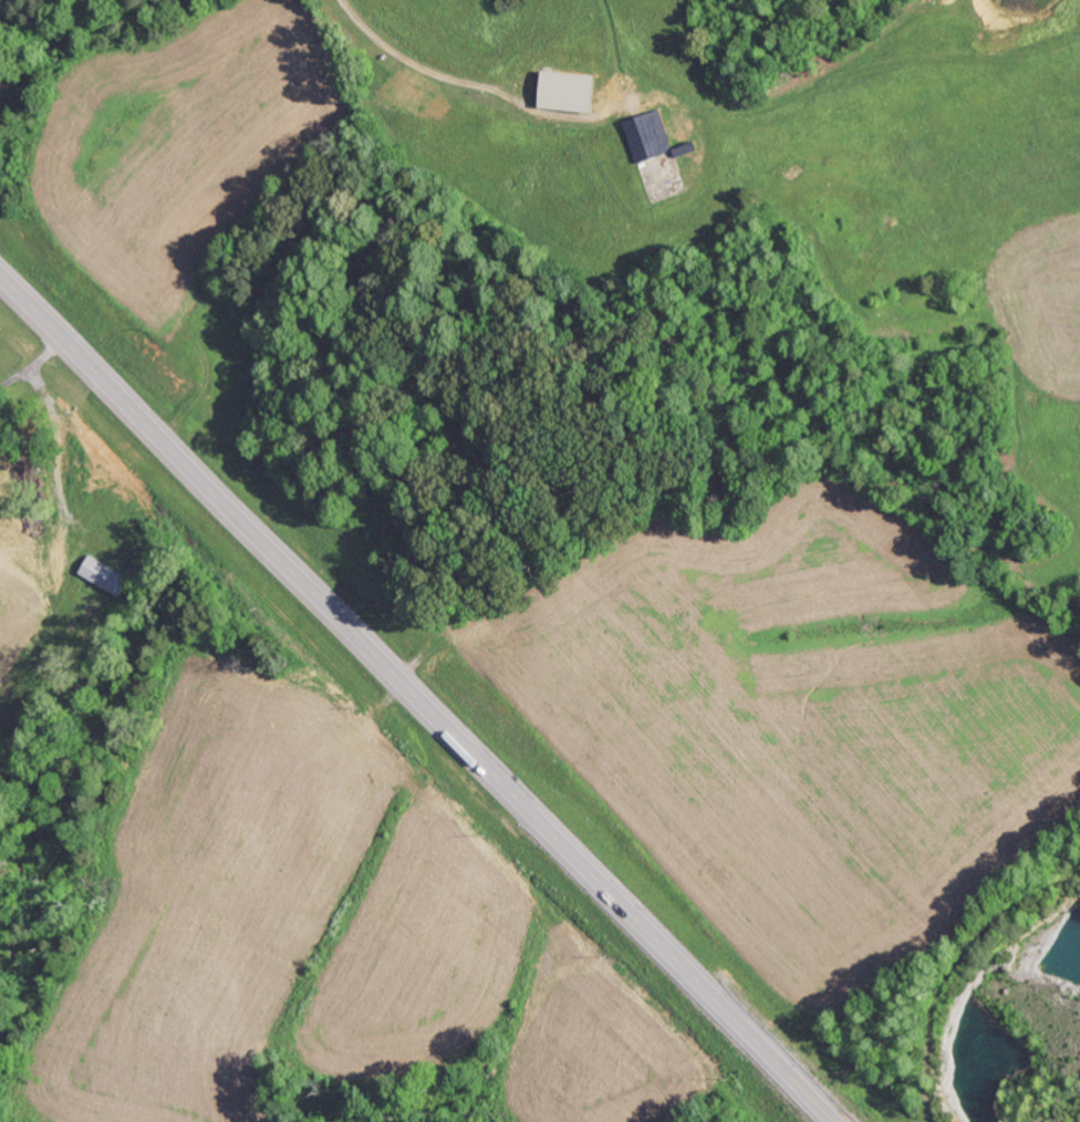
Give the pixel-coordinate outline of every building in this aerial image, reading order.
[(548,108),(600,111),(602,73),(550,70),(548,108)] [(642,163),(676,151),(662,110),(628,122),(642,163)] [(125,595),(134,574),(90,557),(82,577),(125,595)]
